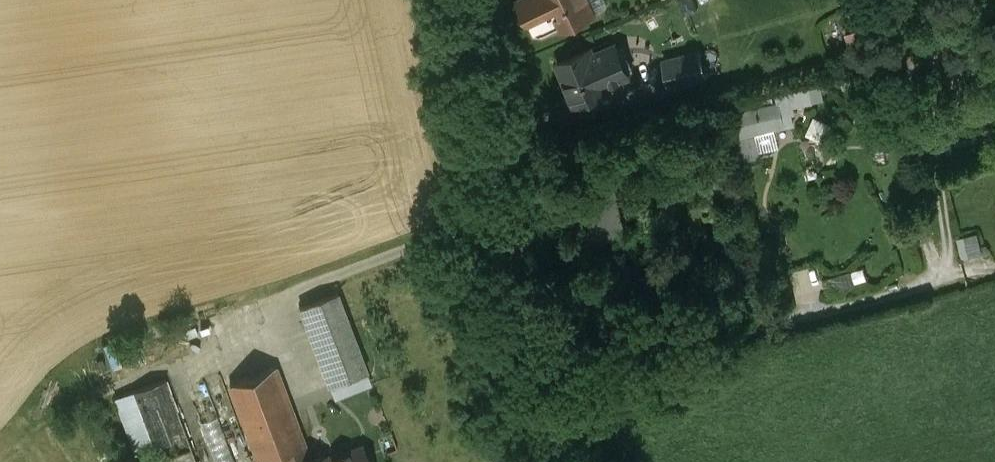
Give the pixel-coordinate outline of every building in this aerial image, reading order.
[(534,32),(544,33),(558,26),(559,28),(593,12),(588,0),(519,0),(534,32)] [(851,30),(856,49),(880,43),(874,24),(851,30)] [(616,44),(592,54),(590,48),(557,62),(566,84),(565,84),(571,100),(572,99),(574,104),(608,89),(606,85),(629,75),(616,44)] [(699,52),(663,61),(669,86),(705,77),(699,52)] [(777,101),(735,111),(741,136),(773,128),(773,129),(786,126),(784,116),(781,117),(777,101)] [(810,132),(828,140),(836,122),(818,114),(810,132)] [(692,129),(680,132),(683,143),(695,141),(692,129)] [(608,183),(575,190),(581,217),(591,215),(596,238),(617,233),(615,224),(612,225),(609,211),(614,209),(608,183)] [(744,216),(733,219),(735,232),(747,228),(744,216)] [(964,235),(968,256),(987,252),(983,231),(964,235)] [(608,250),(599,252),(601,258),(609,257),(608,250)] [(336,292),(299,306),(329,385),(366,371),(336,292)] [(274,366),(229,384),(257,460),(281,451),(303,443),(274,366)] [(133,390),(141,412),(160,461),(196,461),(165,378),(133,390)] [(133,390),(114,397),(122,419),(141,412),(133,390)] [(218,461),(237,461),(217,398),(200,403),(218,461)] [(310,459),(303,443),(281,451),(286,461),(328,461),(327,459),(325,454),(310,459)] [(327,459),(328,461),(367,461),(362,446),(327,459)]
